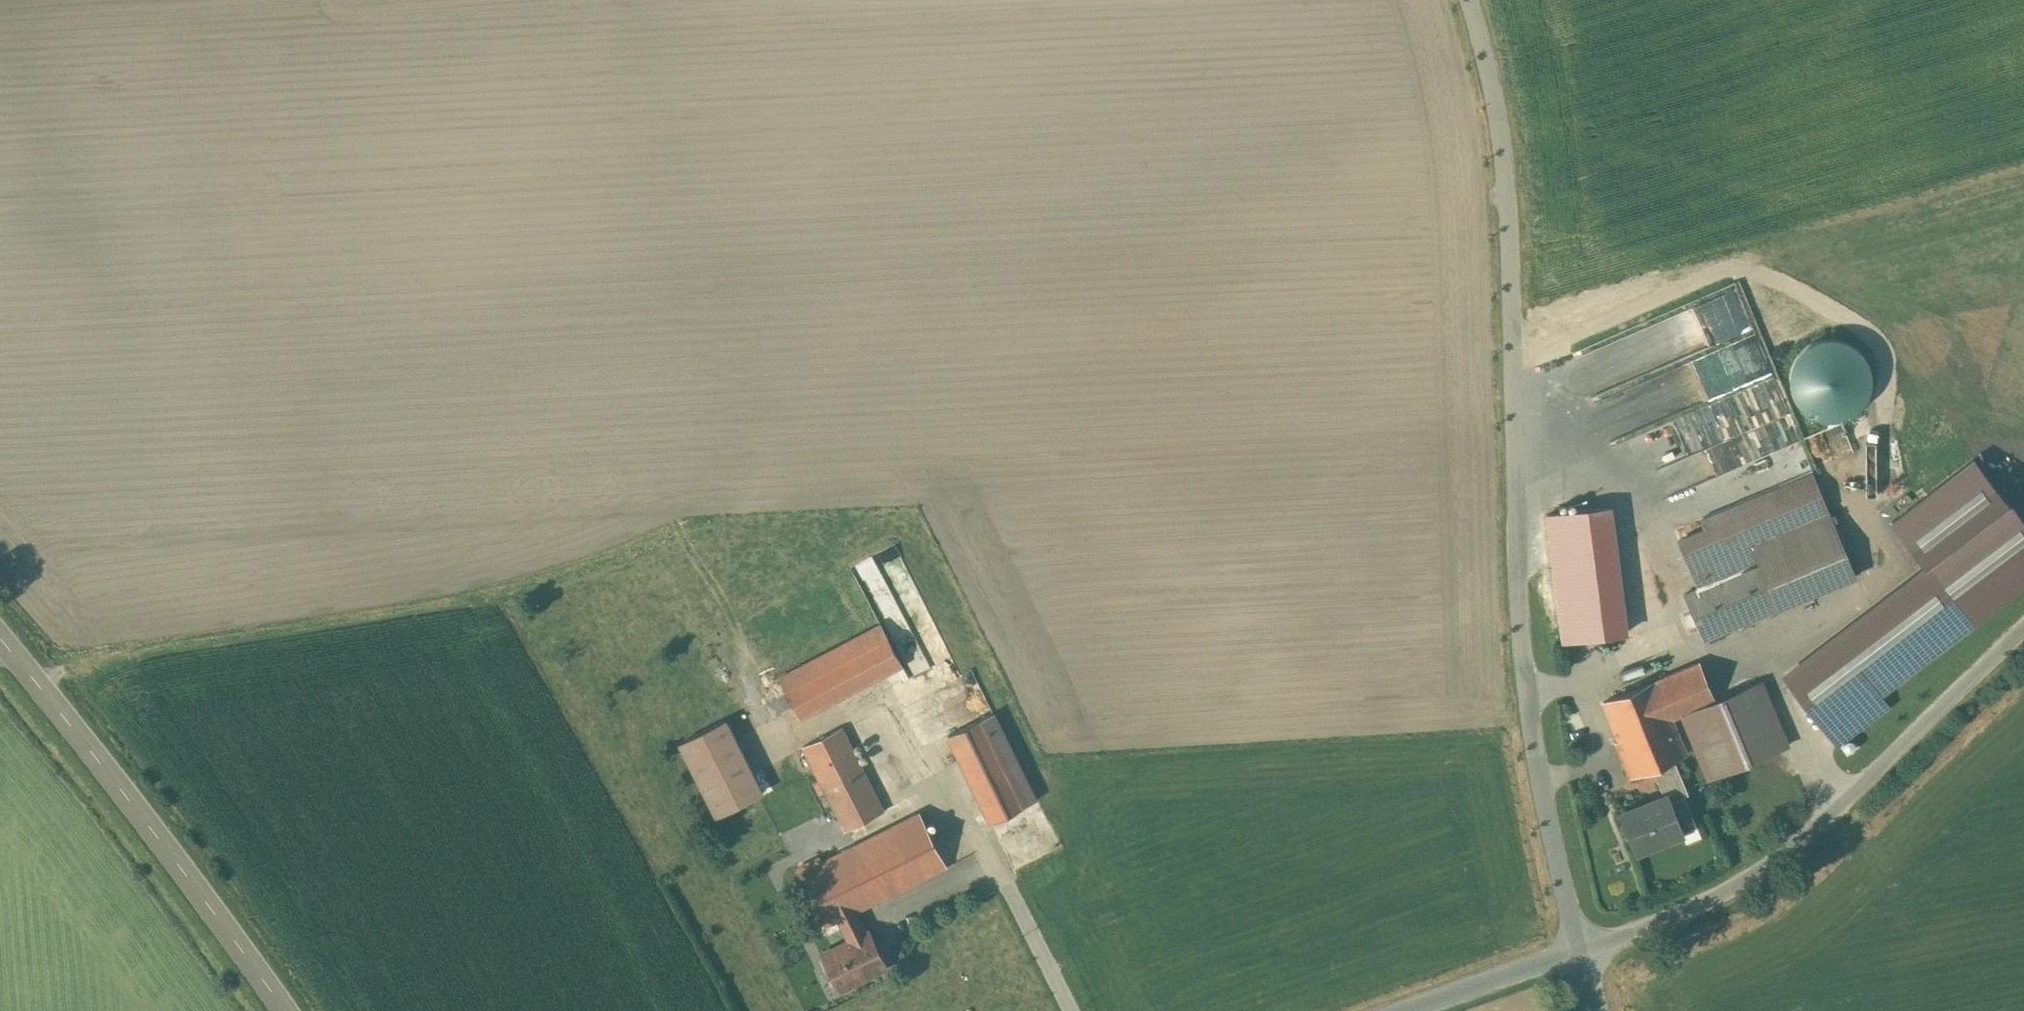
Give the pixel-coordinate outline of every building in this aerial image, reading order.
[(1783,673),(1839,746),(1891,706),(1882,693),(2023,584),(2023,524),(1973,458),(1889,522),(1923,565),(1783,673)] [(1812,472),(1701,518),(1705,527),(1676,539),(1697,588),(1684,593),(1703,640),(1856,577),(1812,472)] [(1664,601),(1635,530),(1545,567),(1574,638),(1664,601)] [(908,653),(888,616),(786,672),(807,709),(908,653)] [(1666,796),(1682,833),(1697,826),(1684,795),(1688,793),(1673,760),(1686,755),(1671,719),(1682,714),(1709,778),(1788,745),(1761,681),(1715,700),(1698,662),(1603,702),(1619,740),(1614,742),(1623,764),(1628,762),(1634,776),(1652,768),(1664,796),(1666,796)] [(1049,799),(1006,710),(955,734),(998,824),(1049,799)] [(777,794),(738,719),(688,745),(728,820),(777,794)] [(893,809),(849,723),(812,742),(855,828),(893,809)] [(1637,852),(1682,833),(1666,796),(1664,796),(1621,814),(1637,852)] [(947,866),(920,812),(822,862),(820,857),(796,869),(825,927),(839,920),(855,911),(947,866)] [(855,911),(839,920),(849,941),(824,954),(841,988),(885,966),(868,932),(866,933),(855,911)]
